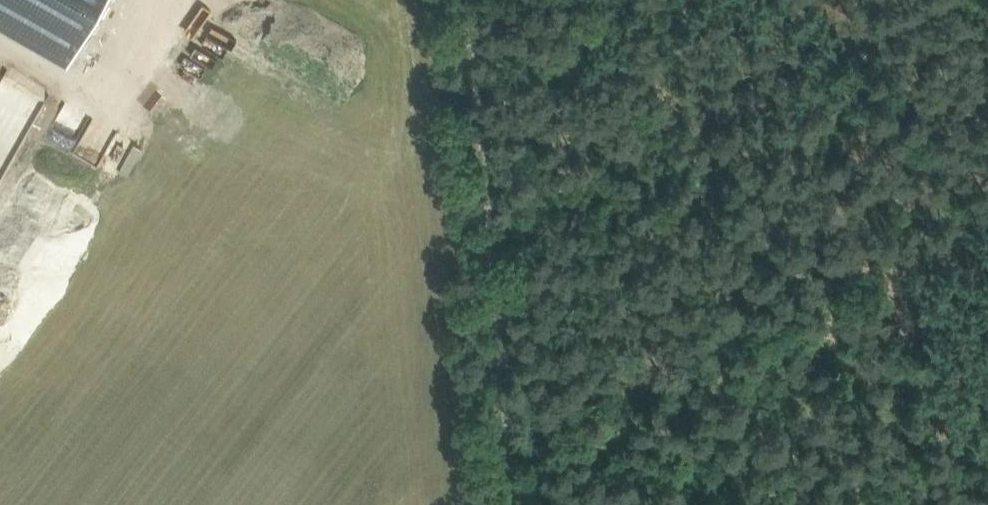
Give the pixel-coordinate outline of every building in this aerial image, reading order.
[(68,61),(103,0),(0,0),(0,22),(68,61)] [(51,142),(76,156),(86,138),(61,124),(51,142)]
